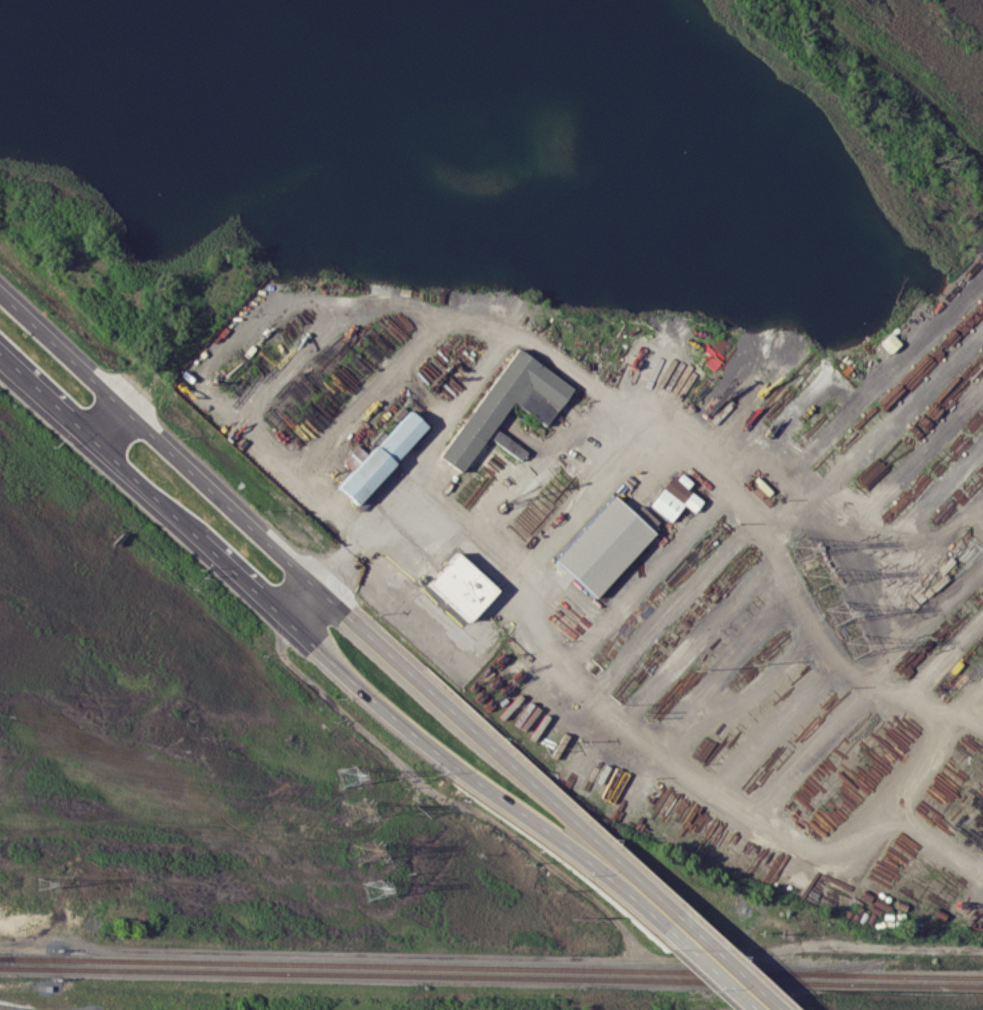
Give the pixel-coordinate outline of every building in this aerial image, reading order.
[(889,352),(900,343),(891,333),(880,342),(889,352)] [(508,401),(546,425),(572,385),(511,347),(440,458),(463,473),(508,401)] [(425,426),(406,409),(360,462),(348,452),(341,460),(351,469),(335,487),(356,505),(425,426)] [(520,460),(527,451),(496,429),(489,438),(520,460)] [(684,503),(694,510),(701,501),(686,488),(691,482),(676,470),(648,505),(669,522),(684,503)] [(553,560),(595,597),(661,524),(640,505),(632,514),(611,495),(553,560)] [(426,583),(467,621),(496,590),(455,552),(426,583)]
